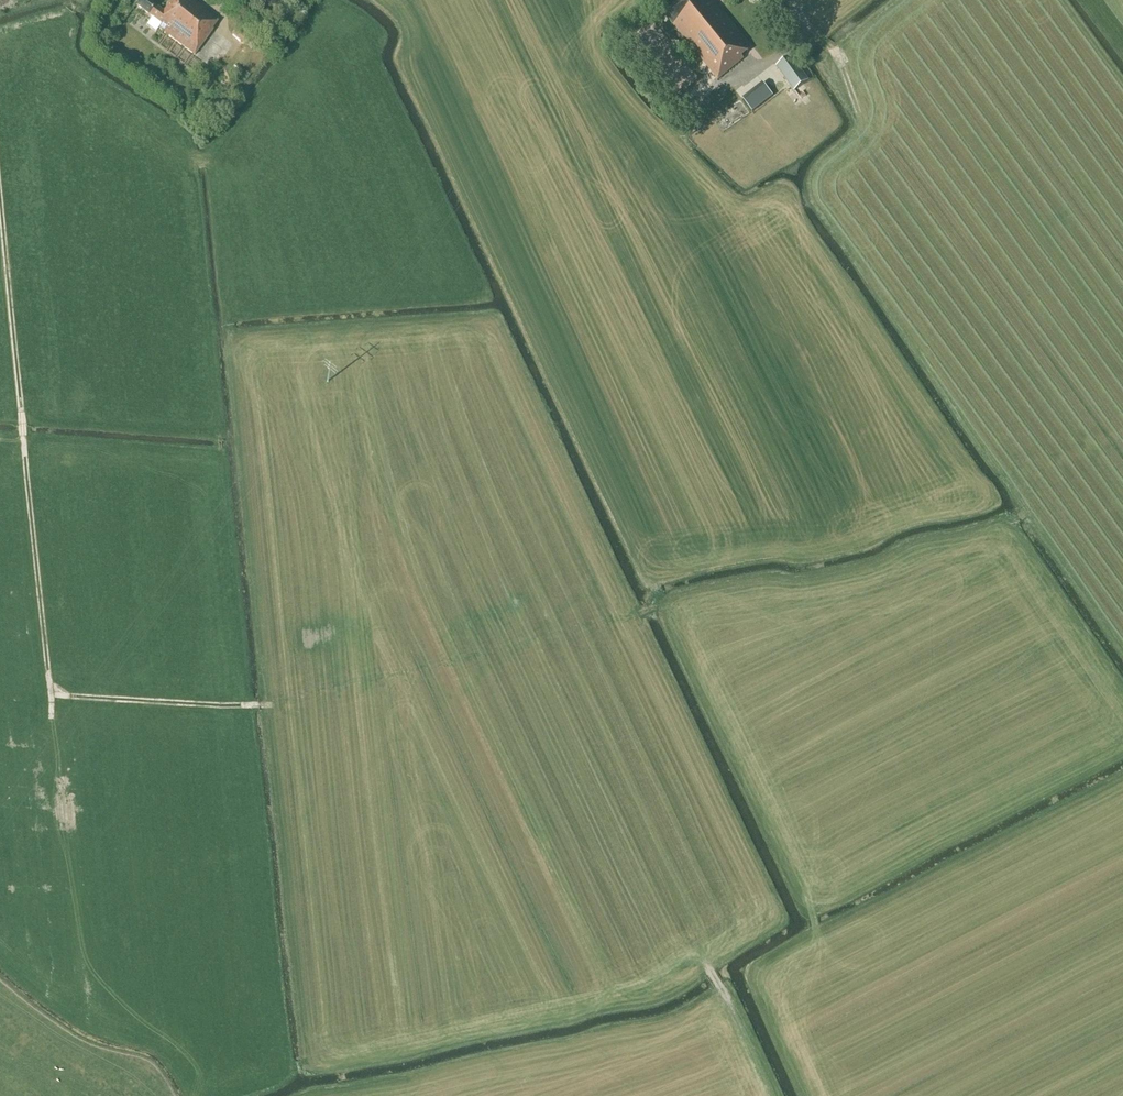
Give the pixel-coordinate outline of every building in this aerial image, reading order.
[(191,0),(173,0),(163,12),(148,0),(141,0),(137,5),(161,25),(158,29),(194,56),(213,31),(212,30),(218,22),(191,0)] [(736,65),(744,59),(742,57),(751,49),(711,0),(683,0),(665,15),(718,80),(736,65)] [(259,41),(238,27),(231,37),(253,51),(259,41)] [(794,91),(808,81),(790,56),(776,66),(794,91)] [(773,96),(763,83),(742,99),(752,112),(773,96)]
